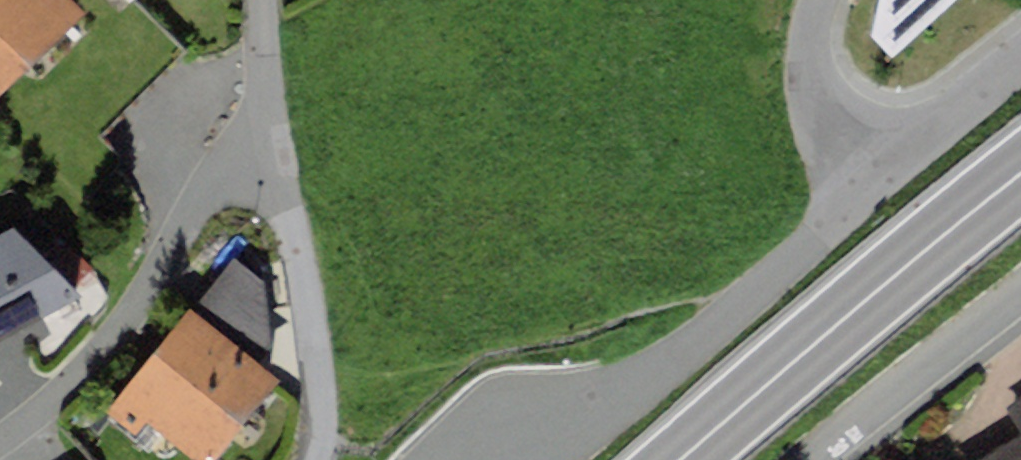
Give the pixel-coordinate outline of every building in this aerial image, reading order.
[(73,0),(0,0),(0,93),(85,12),(73,0)] [(872,35),(893,57),(956,0),(879,0),(872,35)] [(80,295),(11,225),(0,231),(0,338),(13,331),(80,295)] [(195,459),(210,459),(276,377),(255,361),(269,343),(262,280),(235,259),(152,362),(111,413),(138,435),(148,422),(195,459)] [(976,459),(1020,459),(1020,397),(994,413),(1010,440),(976,459)]
